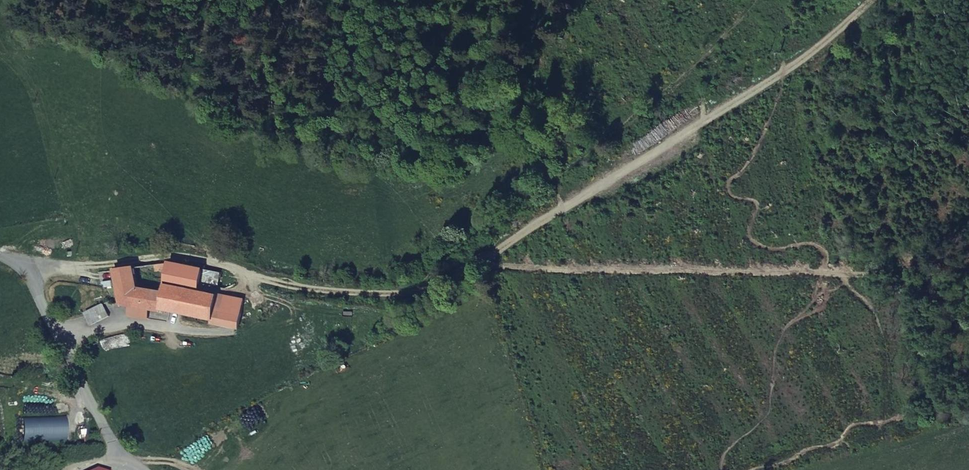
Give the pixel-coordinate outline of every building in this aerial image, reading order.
[(214,320),(216,312),(209,310),(212,294),(193,291),(194,284),(207,286),(210,271),(162,263),(160,292),(132,289),(128,268),(108,271),(118,304),(128,306),(146,309),(158,312),(158,311),(208,319),(214,320)] [(108,316),(101,304),(83,313),(90,326),(108,316)] [(146,309),(128,306),(126,316),(144,320),(146,309)] [(236,315),(216,312),(214,320),(208,319),(207,323),(234,327),(236,315)]
